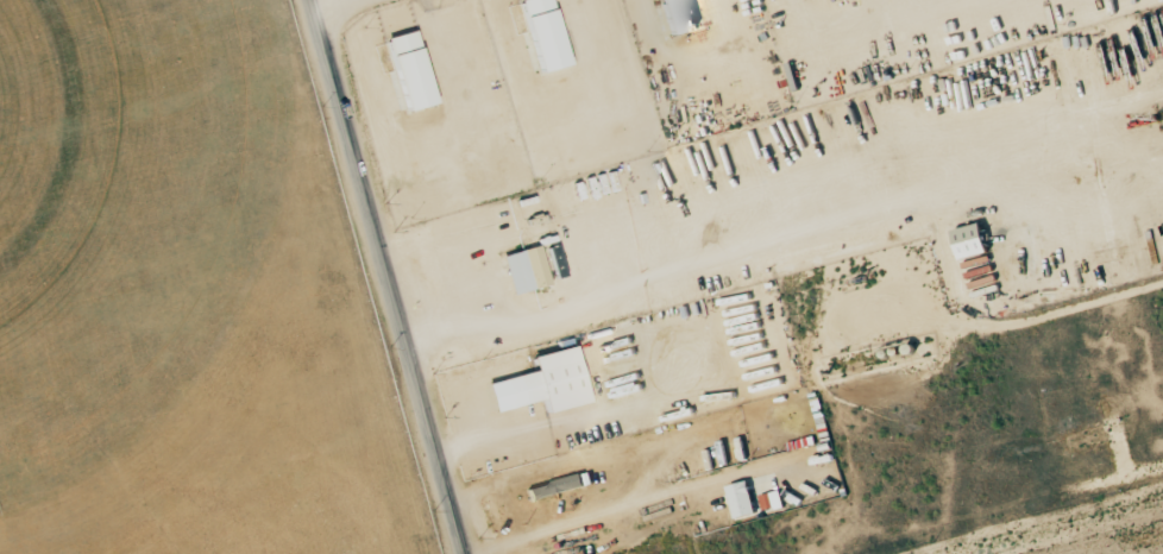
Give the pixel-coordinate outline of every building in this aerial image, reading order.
[(541,71),(570,65),(555,0),(525,0),(541,71)] [(701,26),(694,0),(663,0),(672,34),(701,26)] [(409,111),(438,103),(418,29),(389,37),(409,111)] [(959,230),(965,259),(993,253),(987,224),(959,230)] [(511,293),(549,286),(542,246),(503,253),(511,293)] [(490,382),(496,411),(547,400),(549,412),(591,402),(579,346),(535,356),(538,371),(490,382)] [(731,486),(737,519),(759,515),(753,482),(731,486)] [(761,495),(765,512),(786,508),(783,491),(761,495)]
